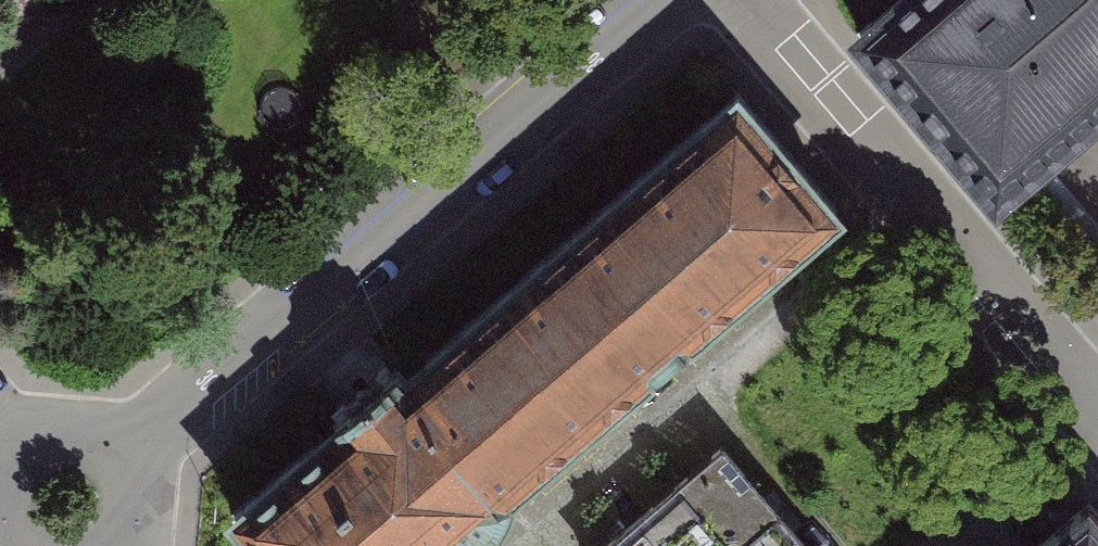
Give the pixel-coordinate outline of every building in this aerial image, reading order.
[(849,19),(996,189),(1097,101),(1097,0),(871,0),(849,19)] [(214,522),(234,545),(449,545),(836,218),(726,89),(214,522)] [(608,545),(798,545),(714,452),(608,545)] [(1018,545),(1097,545),(1097,527),(1073,499),(1018,545)]
